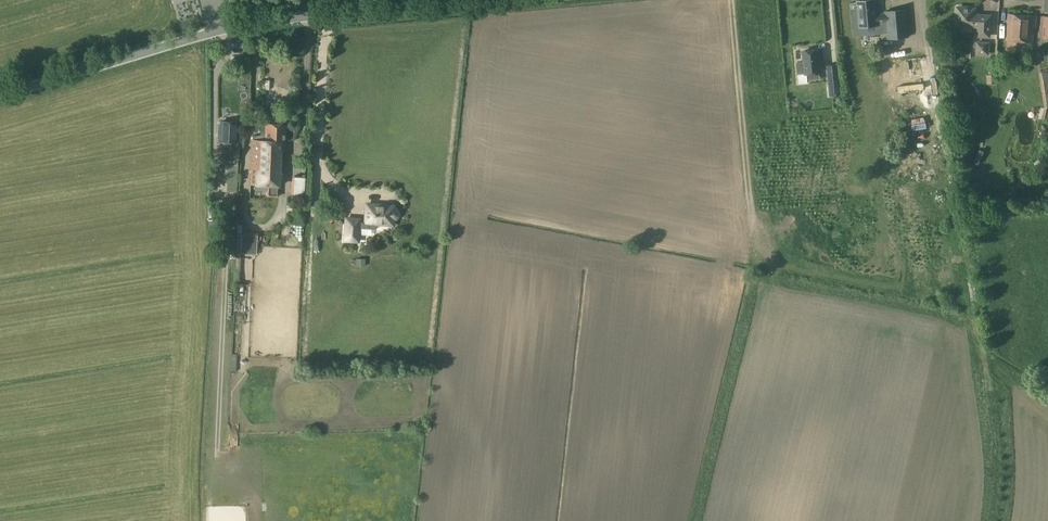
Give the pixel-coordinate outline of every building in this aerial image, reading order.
[(875,0),(871,0),(858,1),(860,26),(877,24),(877,22),(886,22),(888,38),(909,36),(906,9),(885,11),(885,14),(876,15),(875,0)] [(957,8),(956,25),(979,26),(978,36),(989,36),(990,16),(974,15),(975,9),(957,8)] [(1009,14),(1007,39),(1032,41),(1033,27),(1036,27),(1036,16),(1009,14)] [(989,56),(991,42),(977,41),(976,55),(989,56)] [(231,45),(231,61),(242,61),(242,45),(231,45)] [(821,73),(819,49),(803,51),(804,62),(797,63),(798,74),(805,73),(805,74),(821,73)] [(839,82),(838,64),(827,65),(827,69),(830,69),(830,74),(828,74),(828,83),(839,82)] [(1040,73),(1045,108),(1042,108),(1040,118),(1046,119),(1047,119),(1047,72),(1040,73)] [(221,123),(219,123),(218,136),(220,136),(220,139),(227,139),(227,145),(225,145),(224,155),(238,156),(238,146),(236,146),(237,139),(239,139),(239,131),(237,131),(237,122),(221,121),(221,123)] [(285,124),(266,123),(265,140),(252,139),(250,184),(279,186),(281,141),(285,142),(285,124)] [(360,219),(347,218),(345,240),(358,241),(359,228),(376,229),(376,224),(393,225),(393,219),(397,217),(399,214),(398,210),(394,208),(394,206),(367,204),(366,222),(359,222),(360,219)] [(250,255),(250,241),(241,241),(241,255),(250,255)] [(241,361),(240,349),(232,349),(232,362),(241,361)]
